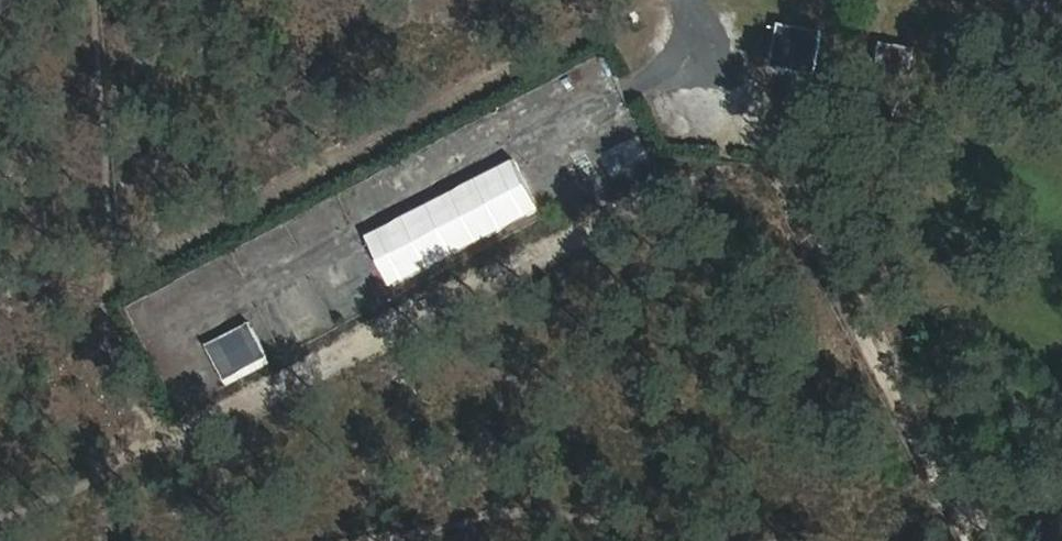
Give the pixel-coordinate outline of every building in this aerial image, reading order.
[(821,70),(825,26),(779,22),(775,66),(821,70)] [(745,115),(799,123),(805,76),(752,68),(745,115)] [(898,124),(903,95),(871,89),(866,118),(898,124)] [(583,188),(618,173),(600,131),(565,146),(583,188)] [(504,170),(481,205),(494,214),(518,179),(504,170)] [(391,295),(421,281),(415,267),(385,281),(391,295)] [(206,341),(225,381),(271,361),(253,320),(206,341)]
